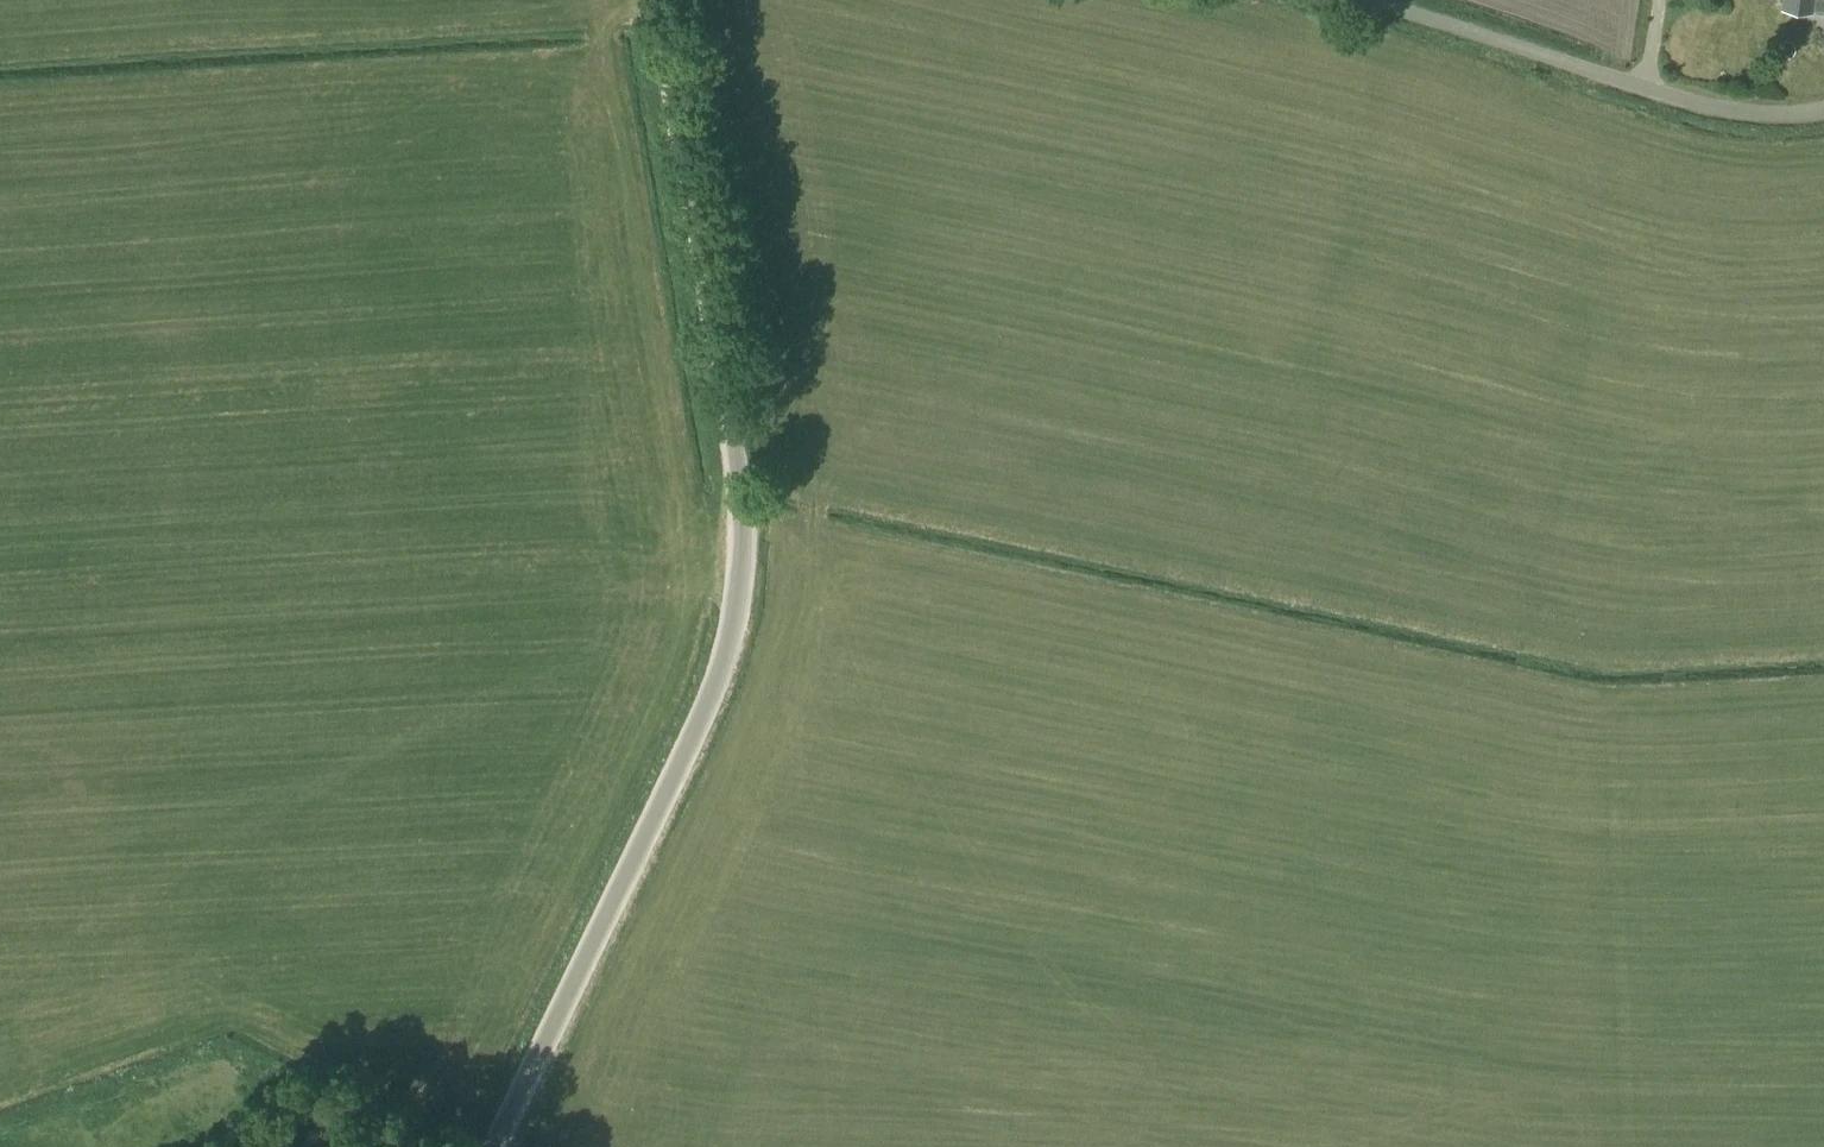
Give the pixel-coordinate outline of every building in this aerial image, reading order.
[(1823,13),(1823,0),(1783,0),(1782,5),(1813,9),(1815,12),(1823,13)]
